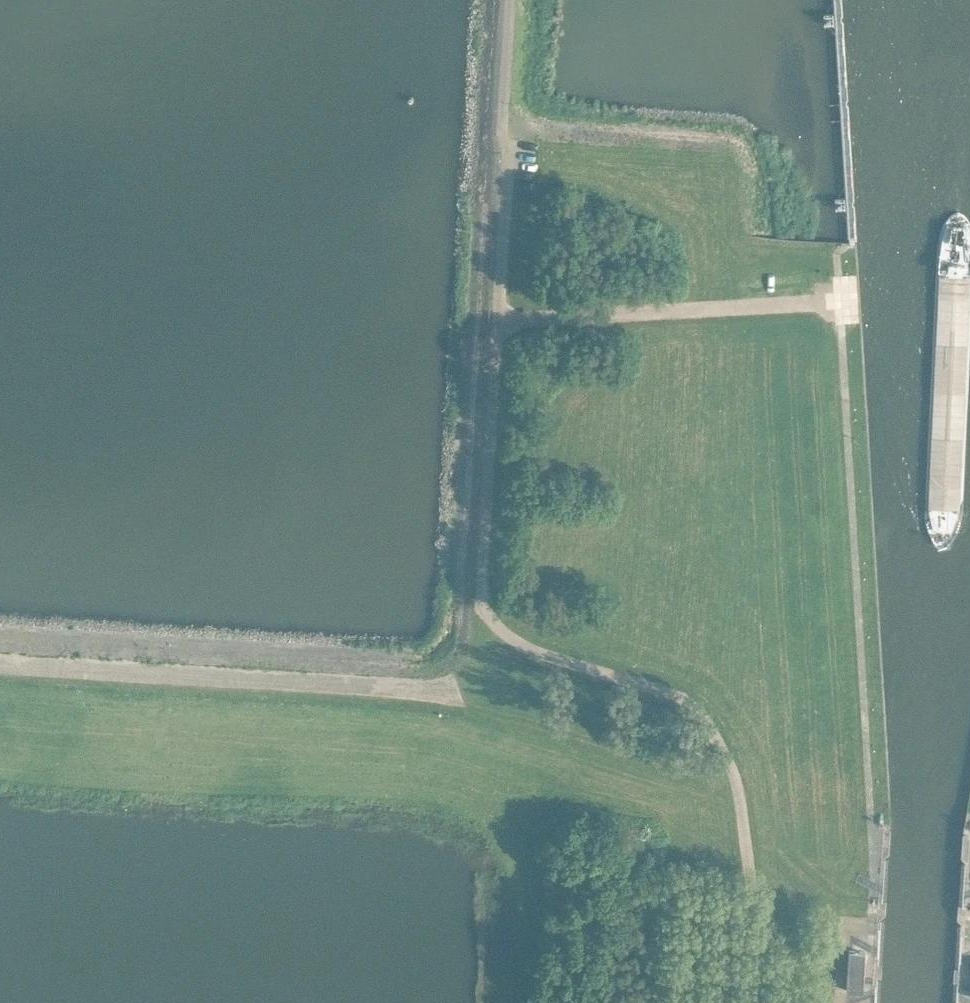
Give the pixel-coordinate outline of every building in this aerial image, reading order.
[(862,962),(860,1002),(872,1002),(876,1002),(878,963),(862,962)]
